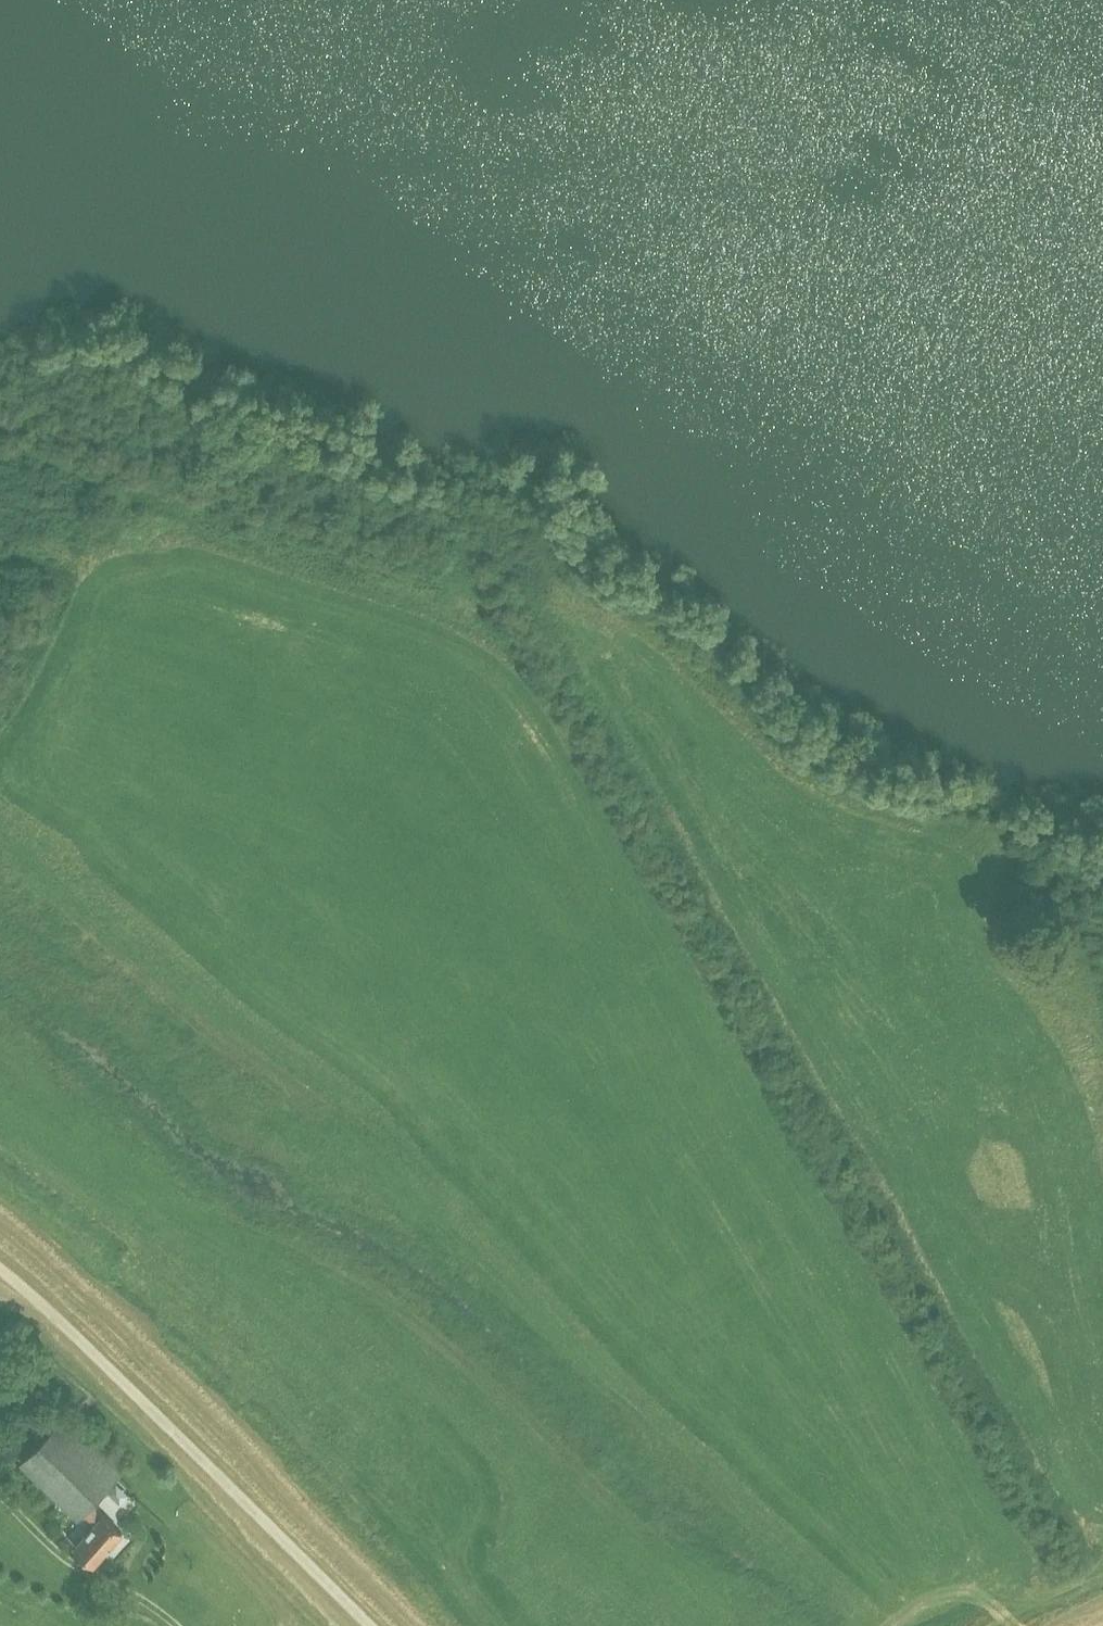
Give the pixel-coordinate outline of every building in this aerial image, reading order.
[(128,1466),(70,1409),(19,1461),(78,1518),(82,1514),(93,1524),(75,1543),(94,1561),(122,1531),(103,1513),(103,1512),(93,1502),(128,1466)]
